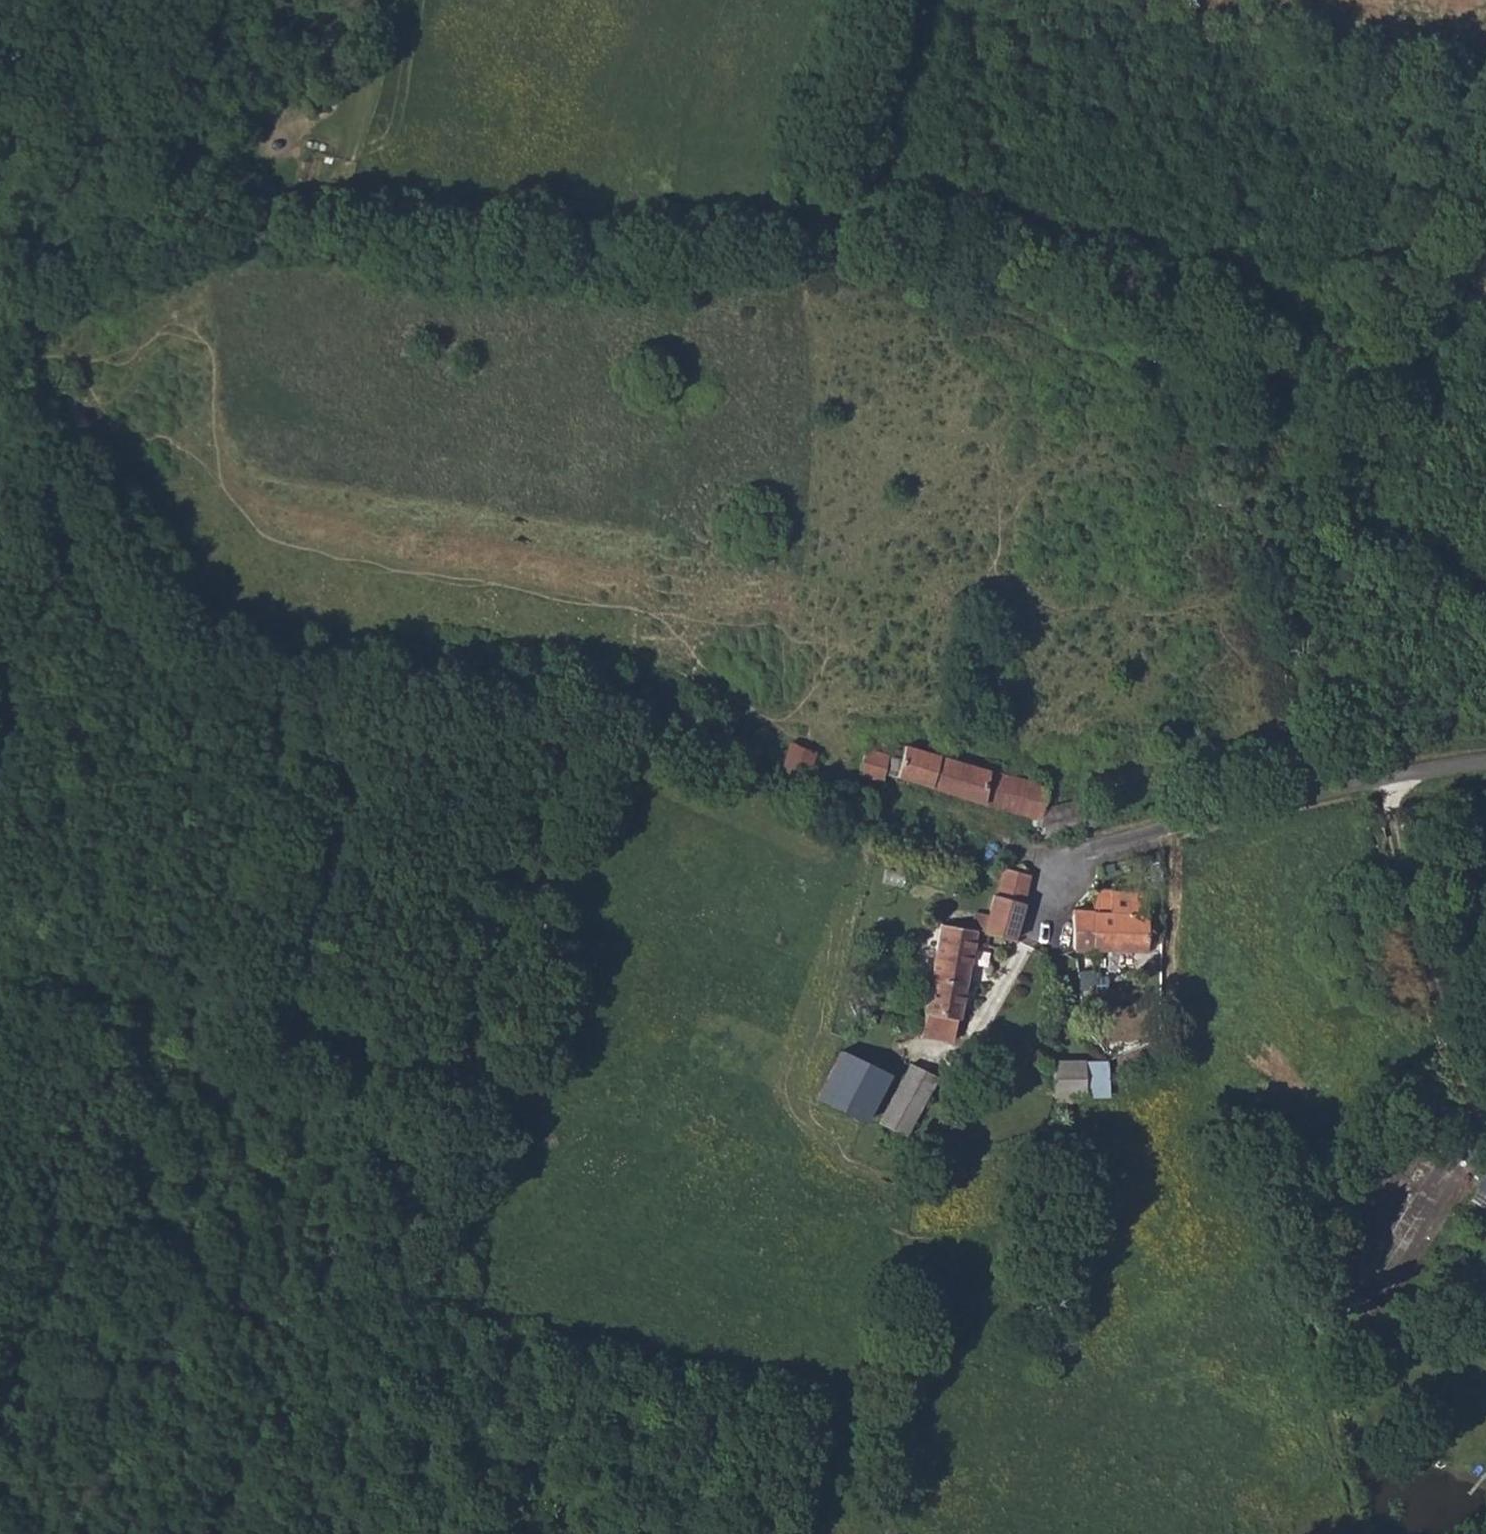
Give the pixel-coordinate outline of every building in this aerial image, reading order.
[(1036,815),(1039,805),(1045,784),(867,734),(864,748),(861,747),(856,772),(879,778),(881,773),(1036,815)] [(777,773),(804,782),(808,770),(815,749),(788,743),(777,773)] [(830,778),(808,770),(804,782),(826,788),(830,778)] [(1036,815),(1037,835),(1090,822),(1084,798),(1039,805),(1036,815)] [(1014,941),(1028,874),(999,867),(993,893),(987,893),(983,906),(976,905),(975,911),(969,910),(965,927),(936,922),(917,1036),(949,1042),(950,1037),(953,1017),(957,1018),(972,944),(984,946),(987,935),(1014,941)] [(1090,910),(1070,910),(1071,946),(1120,949),(1120,960),(1143,961),(1144,913),(1141,913),(1141,892),(1090,889),(1090,910)] [(813,1095),(863,1118),(887,1074),(837,1051),(813,1095)] [(1081,1093),(1083,1060),(1052,1058),(1053,1093),(1081,1093)] [(1081,1093),(1102,1095),(1105,1060),(1083,1060),(1081,1093)] [(931,1076),(907,1064),(877,1120),(902,1134),(931,1076)]
